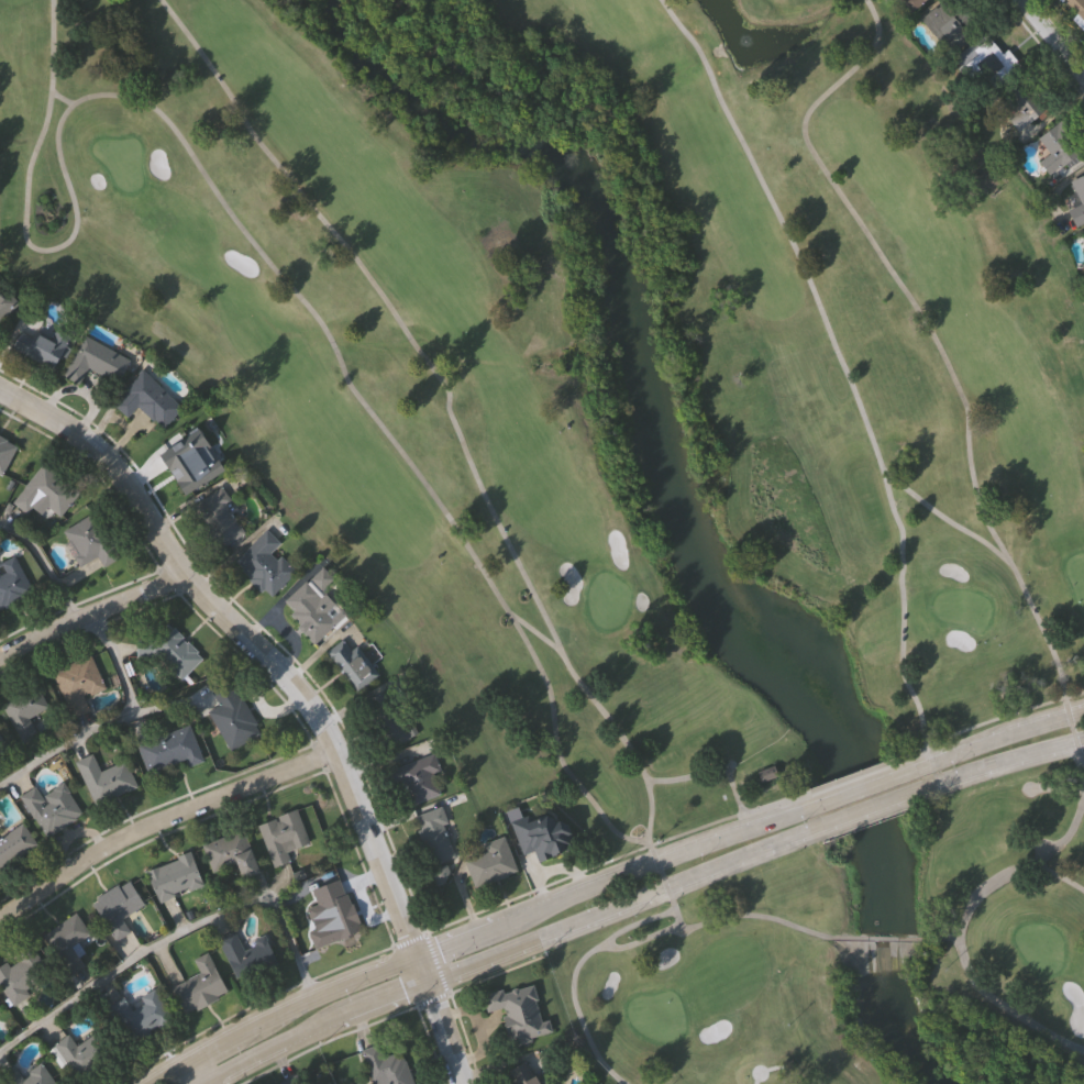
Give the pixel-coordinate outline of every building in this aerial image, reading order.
[(909,12),(899,0),(925,0),(909,12)] [(919,20),(941,0),(955,0),(978,27),(950,54),(919,20)] [(1062,1),(1063,0),(1083,0),(1083,26),(1062,1)] [(1011,67),(984,90),(958,59),(984,35),(1011,67)] [(1048,108),(1017,133),(1004,117),(1013,110),(995,89),(1017,71),(1048,108)] [(1080,152),(1059,167),(1048,176),(1037,162),(1048,153),(1037,137),(1062,119),(1075,136),(1070,141),(1080,152)] [(1068,181),(1083,173),(1083,222),(1074,228),(1065,210),(1080,204),(1068,181)] [(15,302),(0,316),(0,285),(15,302)] [(68,336),(63,345),(68,349),(64,358),(58,355),(51,368),(23,354),(41,321),(68,336)] [(85,368),(77,383),(59,374),(81,334),(129,360),(115,385),(85,368)] [(180,407),(161,428),(135,405),(121,420),(108,407),(141,370),(180,407)] [(15,445),(0,476),(0,437),(15,445)] [(204,477),(179,491),(158,456),(179,444),(190,464),(196,461),(204,477)] [(77,491),(57,517),(46,507),(40,516),(30,508),(25,513),(10,501),(42,462),(77,491)] [(188,508),(219,486),(233,506),(228,510),(244,533),(219,551),(188,508)] [(102,566),(97,555),(78,565),(59,531),(93,512),(119,557),(102,566)] [(270,551),(292,573),(268,597),(232,562),(264,530),(278,544),(270,551)] [(31,591),(0,608),(0,560),(11,554),(31,591)] [(278,605),(310,576),(321,566),(335,582),(324,591),(347,617),(316,645),(278,605)] [(151,639),(166,624),(200,659),(179,679),(155,656),(135,659),(134,640),(151,639)] [(355,690),(325,651),(347,635),(376,675),(355,690)] [(103,687),(82,696),(89,709),(70,718),(49,673),(88,655),(103,687)] [(204,712),(217,705),(209,693),(229,682),(258,732),(228,751),(204,712)] [(12,727),(0,706),(0,703),(33,684),(46,707),(27,719),(35,733),(21,741),(12,727)] [(367,712),(398,745),(414,731),(384,697),(367,712)] [(187,724),(201,762),(188,766),(186,761),(146,775),(135,745),(187,724)] [(438,794),(410,805),(400,779),(392,782),(387,770),(431,753),(438,771),(430,774),(438,794)] [(123,760),(136,787),(95,807),(73,762),(90,754),(98,772),(123,760)] [(18,796),(33,786),(40,795),(60,782),(80,814),(44,837),(18,796)] [(414,816),(440,806),(458,854),(433,864),(414,816)] [(274,867),(256,826),(295,809),(308,842),(287,850),(291,861),(274,867)] [(521,855),(509,821),(524,816),(528,825),(551,816),(554,827),(565,822),(568,834),(564,836),(567,844),(564,845),(565,851),(537,862),(532,851),(521,855)] [(35,845),(0,870),(0,836),(20,822),(35,845)] [(234,864),(209,873),(199,845),(242,829),(257,872),(240,878),(234,864)] [(463,860),(485,852),(482,843),(502,836),(516,872),(473,887),(463,860)] [(157,904),(143,871),(188,852),(201,885),(157,904)] [(142,906),(120,919),(129,932),(113,942),(89,903),(126,880),(142,906)] [(305,908),(345,893),(360,930),(312,949),(306,932),(323,926),(320,917),(310,921),(305,908)] [(41,936),(75,912),(88,932),(71,943),(84,962),(66,974),(41,936)] [(275,961),(234,980),(215,938),(232,930),(240,947),(263,936),(275,961)] [(10,1004),(0,988),(0,964),(27,945),(45,973),(25,986),(30,992),(10,1004)] [(226,993),(187,1014),(173,987),(198,974),(191,960),(206,953),(226,993)] [(551,1033),(510,1044),(500,1010),(484,1015),(479,997),(529,983),(539,1019),(546,1017),(551,1033)] [(139,997),(153,988),(169,1017),(132,1038),(119,1016),(142,1004),(139,997)] [(74,1047),(96,1031),(109,1051),(74,1076),(52,1044),(66,1035),(74,1047)] [(401,1051),(413,1083),(372,1083),(361,1050),(377,1044),(381,1058),(401,1051)] [(527,1060),(540,1083),(512,1083),(505,1072),(527,1060)] [(2,1083),(0,1081),(0,1074),(12,1065),(21,1079),(27,1075),(25,1072),(38,1062),(53,1083),(2,1083)] [(300,1083),(298,1083),(275,1083),(296,1074),(300,1083)]
